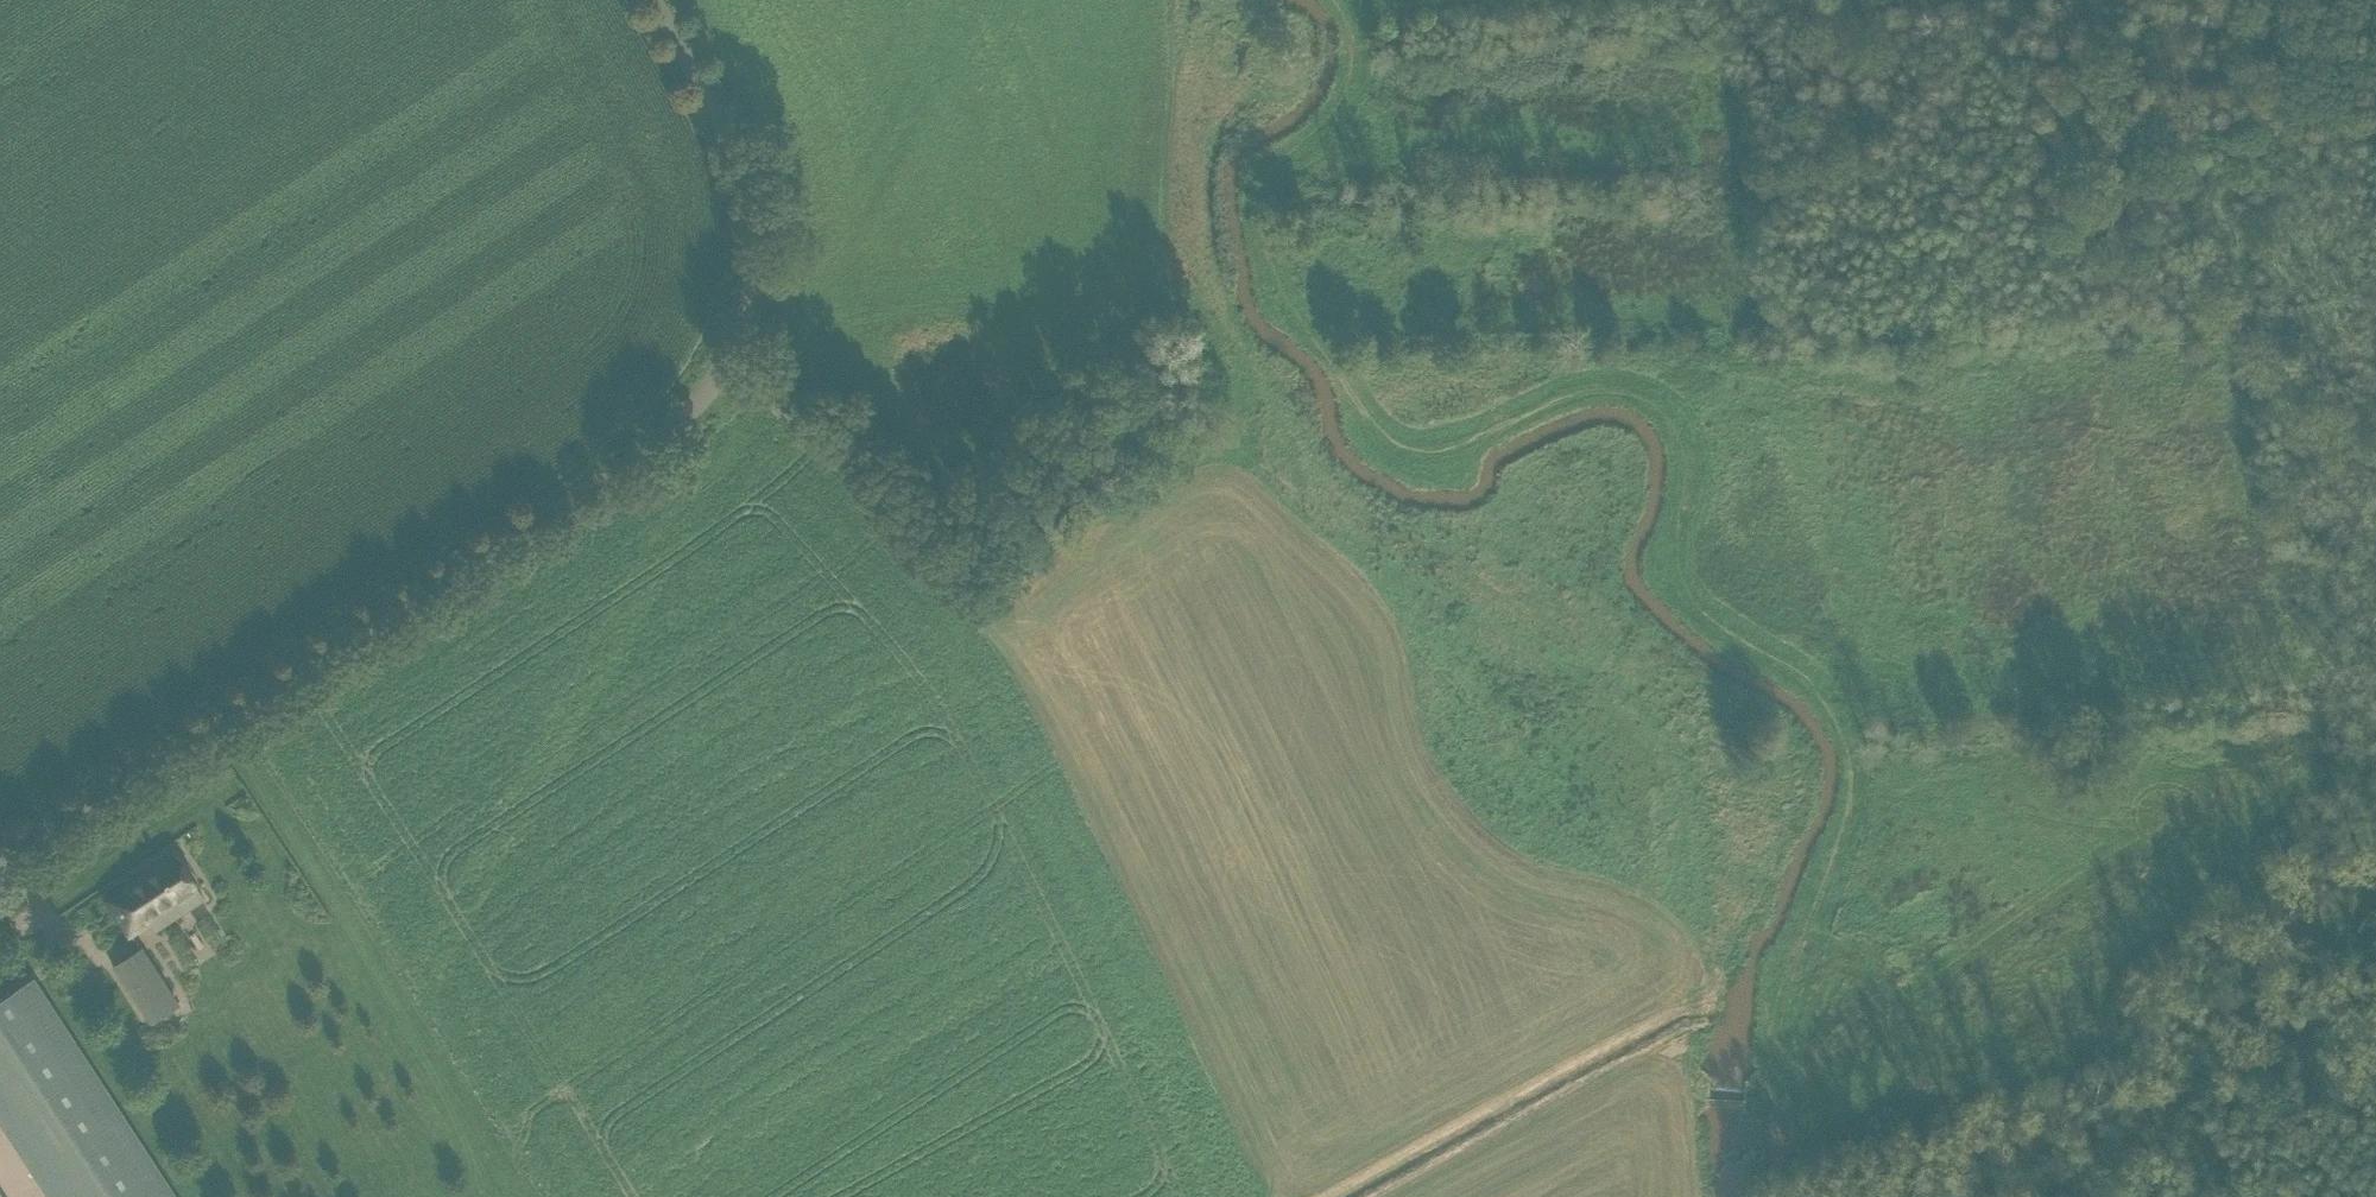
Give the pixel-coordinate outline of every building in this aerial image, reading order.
[(204,899),(176,856),(107,901),(129,934),(148,921),(155,931),(204,899)] [(169,991),(141,948),(113,966),(150,1023),(164,1014),(155,1000),(169,991)] [(33,978),(0,1000),(0,1125),(47,1196),(175,1196),(33,978)]
